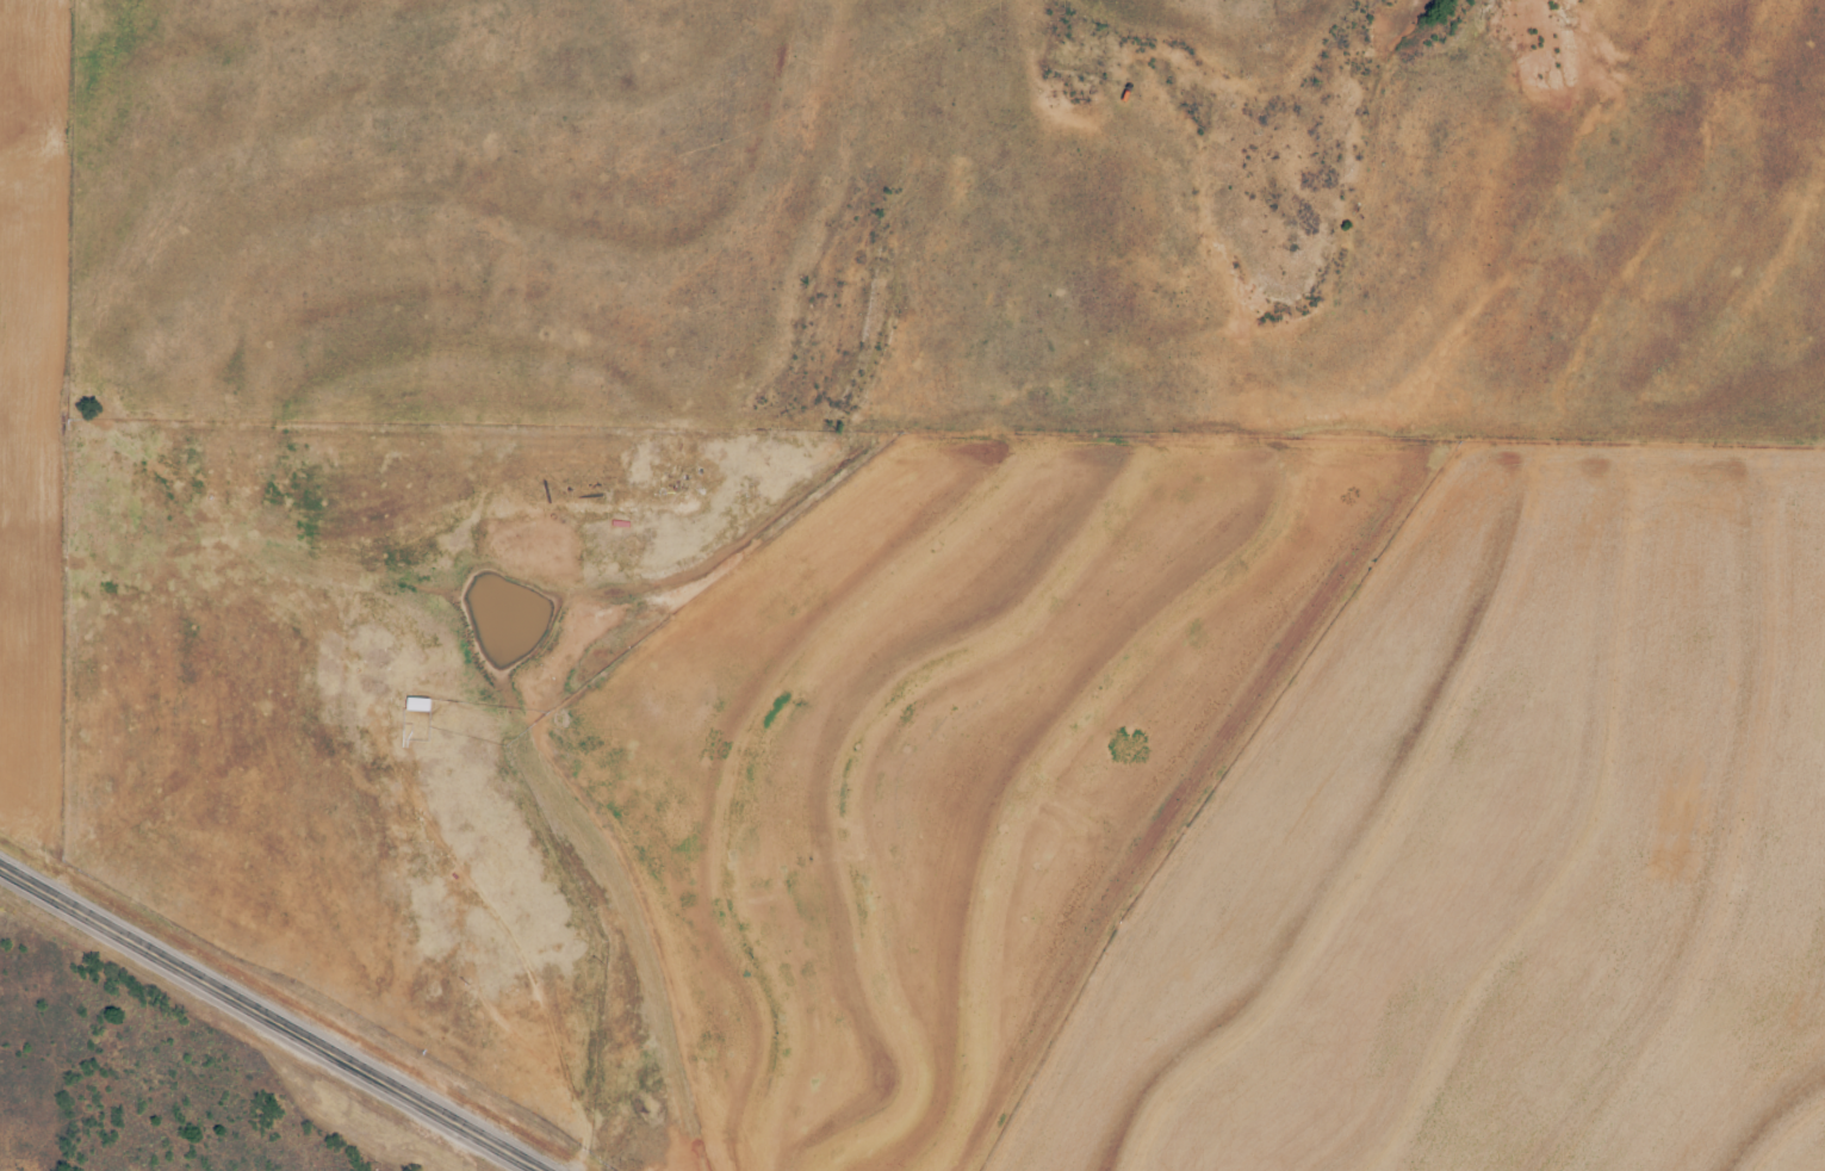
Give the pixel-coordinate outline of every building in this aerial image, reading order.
[(435,697),(411,696),(410,709),(434,710),(435,697)]
